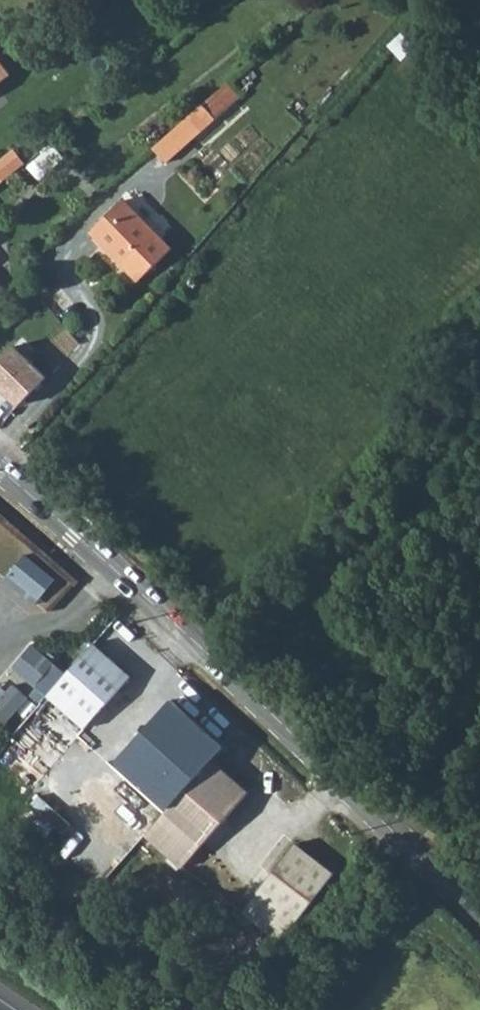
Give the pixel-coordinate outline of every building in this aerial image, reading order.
[(12,72),(0,56),(0,81),(12,72)] [(240,99),(224,84),(199,106),(214,123),(240,99)] [(214,123),(199,106),(148,152),(164,168),(214,123)] [(0,161),(0,172),(5,178),(25,162),(15,149),(0,161)] [(44,154),(30,166),(38,176),(53,165),(44,154)] [(170,251),(121,206),(91,237),(141,282),(170,251)] [(0,360),(0,397),(14,413),(46,378),(14,346),(0,360)] [(24,555),(4,579),(34,604),(53,580),(24,555)] [(13,660),(36,680),(56,657),(33,638),(13,660)] [(96,650),(48,702),(89,737),(134,680),(96,650)] [(28,698),(1,676),(0,677),(0,719),(6,724),(28,698)] [(171,701),(116,761),(159,801),(214,739),(171,701)] [(211,762),(143,838),(180,874),(248,795),(211,762)] [(283,940),(334,872),(295,842),(243,914),(283,940)]
